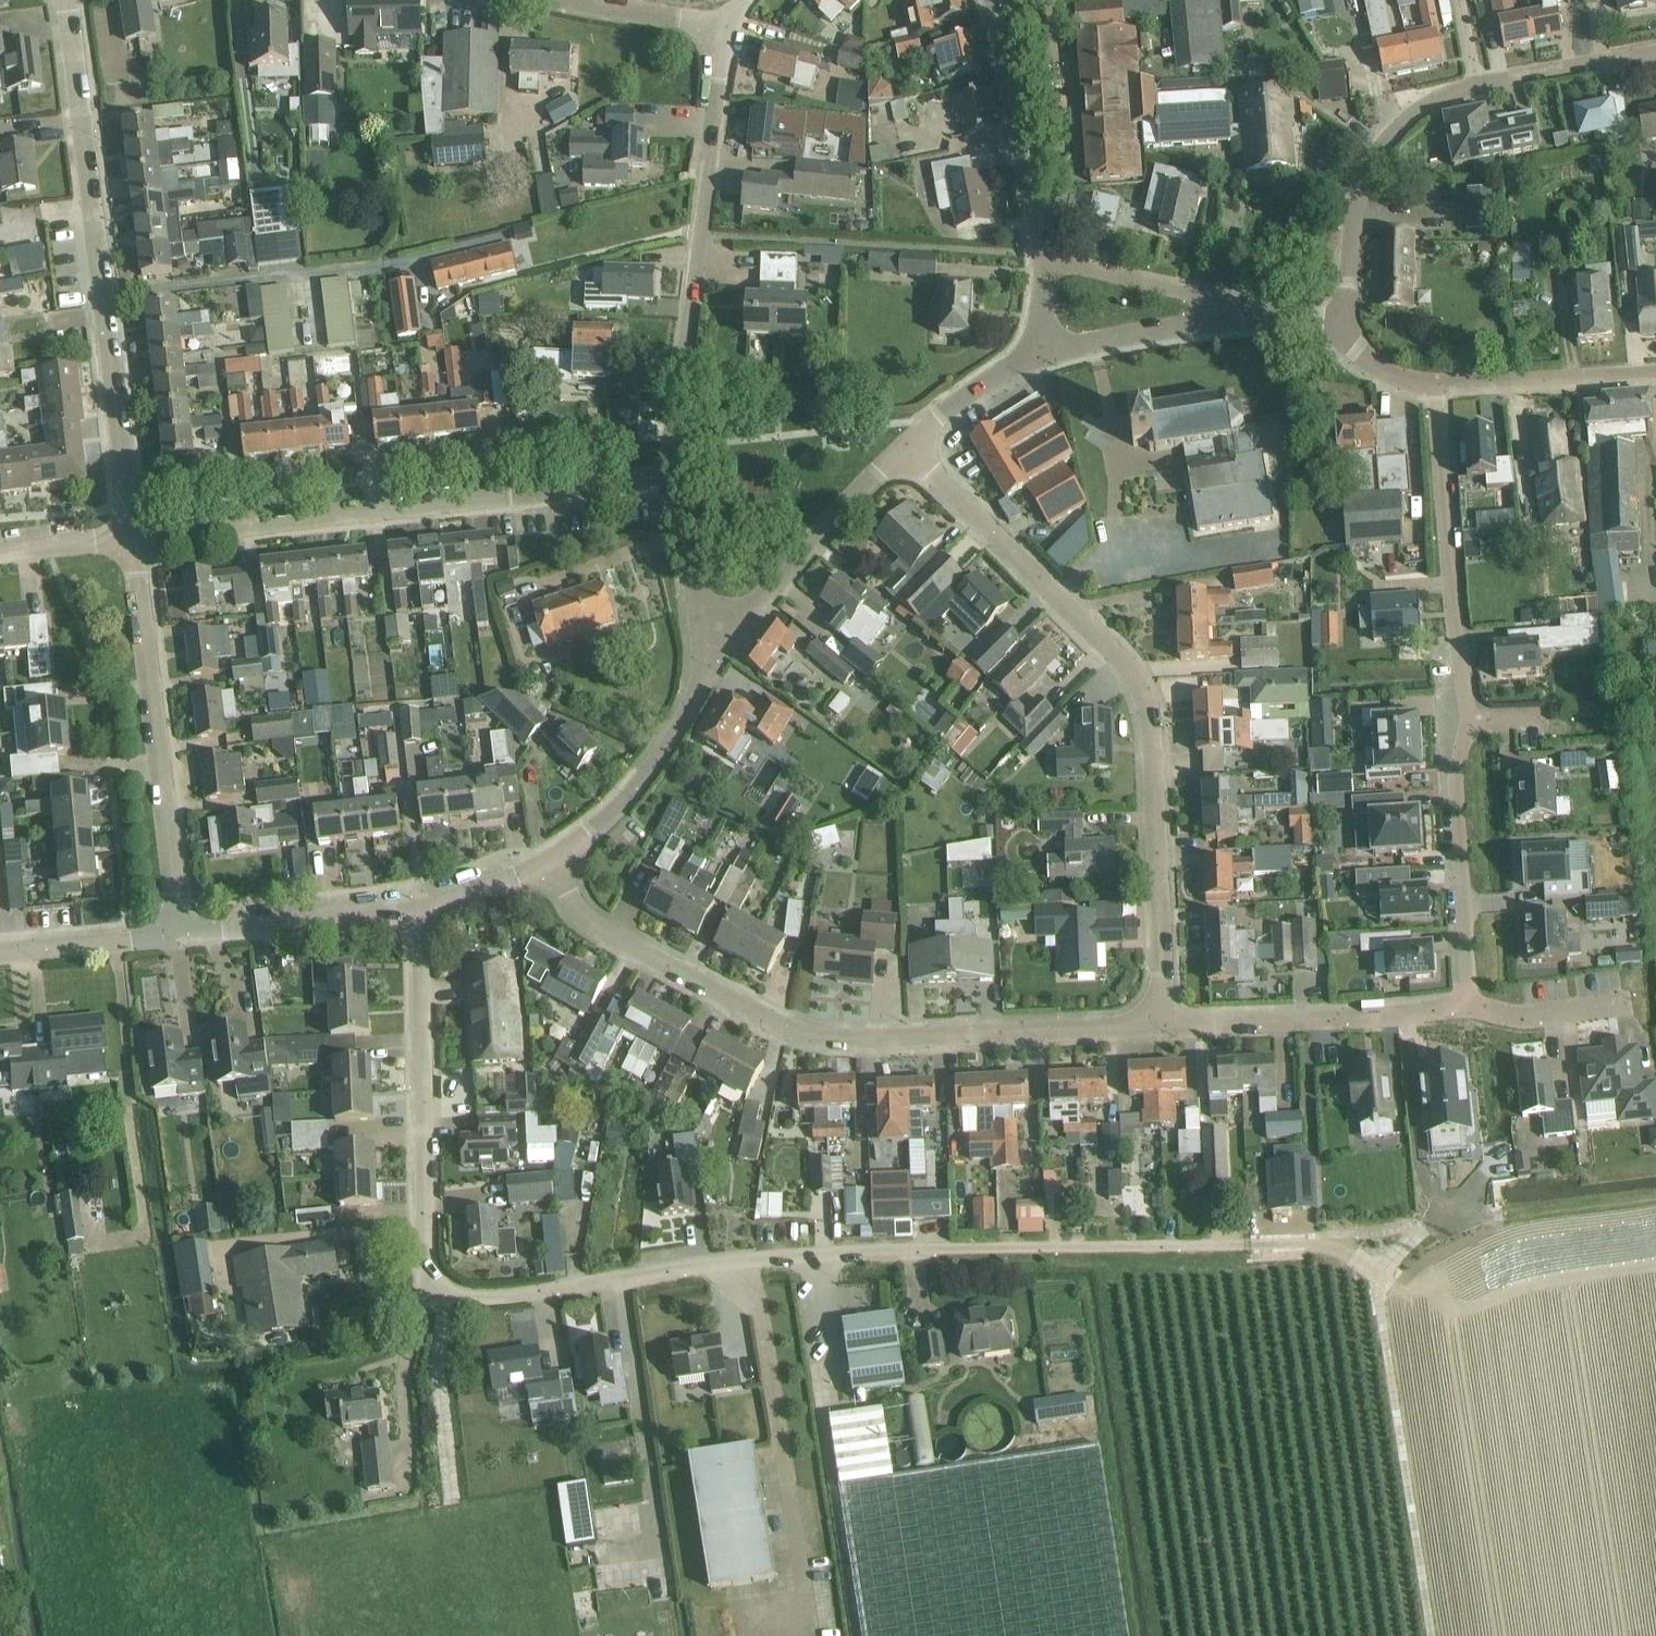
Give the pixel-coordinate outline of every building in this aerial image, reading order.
[(125,40),(154,36),(148,0),(119,0),(125,40)] [(351,22),(351,35),(356,35),(356,54),(376,54),(376,35),(422,34),(421,20),(421,0),(366,0),(350,0),(351,22)] [(815,6),(820,12),(831,22),(845,7),(851,13),(863,0),(809,0),(815,6)] [(912,39),(942,32),(940,23),(969,17),(965,0),(920,0),(921,2),(905,6),(910,29),(892,34),(894,43),(912,39)] [(1175,16),(1180,68),(1226,63),(1223,34),(1221,17),(1220,0),(1173,0),(1175,16)] [(1221,17),(1223,34),(1243,32),(1242,28),(1240,5),(1240,0),(1220,0),(1221,17)] [(1300,16),(1326,12),(1324,0),(1297,0),(1300,16)] [(1394,43),(1385,0),(1365,0),(1375,47),(1378,46),(1383,73),(1413,67),(1408,40),(1394,43)] [(1400,10),(1417,6),(1415,0),(1397,0),(1400,10)] [(1496,22),(1499,22),(1504,49),(1533,43),(1528,15),(1516,17),(1513,0),(1492,0),(1496,22)] [(1564,37),(1558,9),(1558,5),(1563,5),(1563,0),(1543,0),(1543,12),(1528,15),(1533,43),(1564,37)] [(1621,12),(1655,7),(1655,5),(1655,0),(1619,0),(1621,12)] [(1425,29),(1406,33),(1408,40),(1413,67),(1414,72),(1431,69),(1430,63),(1443,61),(1437,34),(1440,34),(1433,1),(1420,4),(1422,14),(1425,29)] [(1122,4),(1080,6),(1081,31),(1092,182),(1125,180),(1125,178),(1140,177),(1138,155),(1137,127),(1145,127),(1160,125),(1158,97),(1158,90),(1148,85),(1140,85),(1138,58),(1136,31),(1124,32),(1123,20),(1122,4)] [(257,37),(248,38),(249,68),(258,68),(266,68),(266,79),(299,78),(299,82),(301,82),(300,45),(298,45),(298,50),(289,50),(288,15),(257,16),(257,37)] [(40,87),(34,43),(9,46),(7,31),(0,32),(0,60),(3,59),(5,73),(0,73),(0,92),(40,87)] [(929,45),(937,83),(960,78),(982,73),(973,35),(952,40),(929,45)] [(446,114),(498,115),(499,38),(446,37),(445,61),(423,60),(423,77),(426,136),(445,135),(446,114)] [(904,61),(920,57),(916,38),(899,42),(904,61)] [(768,47),(761,72),(795,82),(794,85),(813,91),(819,71),(824,54),(808,50),(787,44),(785,51),(768,47)] [(308,99),(336,98),(337,98),(336,45),(307,45),(308,99)] [(571,79),(572,71),(573,50),(513,47),(512,68),(512,77),(522,77),(521,93),(539,94),(539,78),(571,79)] [(867,58),(865,57),(842,50),(837,66),(861,74),(867,58)] [(1343,63),(1316,67),(1318,81),(1345,77),(1343,63)] [(843,95),(841,109),(864,112),(868,84),(845,81),(843,95)] [(882,81),(869,84),(870,107),(895,101),(892,88),(882,81)] [(1235,128),(1231,129),(1231,140),(1244,139),(1262,137),(1262,128),(1274,127),(1272,109),(1288,108),(1288,102),(1292,102),(1291,86),(1269,88),(1255,89),(1240,90),(1243,128),(1235,128)] [(962,97),(954,99),(959,123),(965,122),(968,136),(973,134),(994,130),(986,91),(964,96),(962,97)] [(1160,125),(1145,127),(1146,149),(1232,143),(1231,140),(1231,129),(1229,108),(1226,109),(1225,92),(1158,97),(1160,125)] [(570,96),(546,109),(555,126),(579,113),(570,96)] [(336,127),(336,98),(308,99),(304,99),(304,127),(336,127)] [(301,100),(291,100),(291,114),(301,114),(301,100)] [(890,104),(895,124),(910,120),(905,100),(890,104)] [(1262,137),(1244,139),(1245,152),(1247,174),(1294,169),(1290,126),(1294,126),(1292,102),(1288,102),(1288,108),(1272,109),(1274,127),(1262,128),(1262,137)] [(1597,134),(1599,141),(1629,135),(1627,116),(1614,119),(1611,104),(1575,111),(1581,137),(1597,134)] [(1639,111),(1645,142),(1655,140),(1655,108),(1639,111)] [(634,111),(608,110),(607,128),(633,128),(634,111)] [(756,113),(751,148),(773,151),(778,152),(778,155),(803,158),(806,135),(825,138),(827,115),(805,113),(782,110),(782,112),(782,116),(756,113)] [(1486,110),(1444,118),(1454,167),(1476,163),(1540,149),(1532,112),(1488,122),(1486,110)] [(852,149),(866,150),(866,120),(842,117),(840,135),(853,136),(852,149)] [(124,123),(127,148),(158,144),(172,143),(189,141),(196,141),(195,129),(187,131),(171,132),(171,131),(156,133),(155,119),(124,123)] [(233,122),(217,124),(219,138),(234,136),(233,122)] [(7,205),(6,193),(35,189),(30,145),(2,149),(0,126),(0,206),(7,205)] [(445,139),(432,141),(435,167),(461,165),(487,162),(484,131),(484,126),(467,129),(445,132),(445,135),(445,139)] [(646,135),(625,135),(616,135),(616,141),(595,140),(595,134),(572,133),(571,159),(584,159),(583,186),(615,187),(616,166),(646,167),(646,135)] [(234,137),(218,139),(220,163),(239,161),(236,137),(234,137)] [(172,143),(158,144),(161,170),(175,169),(173,154),(181,153),(190,152),(189,141),(172,143)] [(130,174),(161,170),(158,144),(127,148),(130,174)] [(984,174),(974,176),(971,159),(932,166),(936,185),(940,212),(953,209),(957,228),(991,222),(985,194),(988,193),(984,174)] [(161,170),(130,174),(133,199),(205,190),(205,191),(241,186),(239,161),(220,163),(222,179),(204,181),(194,182),(193,180),(180,182),(176,182),(176,181),(175,169),(161,170)] [(798,164),(797,179),(764,175),(763,181),(747,179),(744,207),(766,210),(776,211),(778,195),(856,201),(859,170),(798,164)] [(1184,175),(1157,169),(1147,213),(1164,216),(1160,234),(1186,240),(1191,216),(1196,218),(1202,194),(1180,189),(1184,175)] [(552,175),(538,177),(544,217),(559,215),(552,175)] [(292,189),(251,194),(257,239),(256,239),(259,266),(303,260),(300,233),(298,234),(292,189)] [(205,190),(133,199),(136,225),(168,222),(181,220),(179,205),(179,203),(180,203),(196,201),(206,200),(205,191),(205,190)] [(578,190),(560,193),(563,210),(581,206),(578,190)] [(1469,190),(1468,229),(1490,229),(1490,190),(1469,190)] [(1095,194),(1089,218),(1116,225),(1122,200),(1095,194)] [(1633,202),(1632,220),(1650,220),(1650,203),(1633,202)] [(168,222),(136,225),(139,250),(200,243),(225,240),(245,237),(242,220),(197,226),(198,232),(183,234),(181,220),(168,222)] [(530,224),(514,228),(518,244),(534,239),(530,224)] [(1616,231),(1620,270),(1623,269),(1623,264),(1637,263),(1637,262),(1641,261),(1638,228),(1616,231)] [(1415,232),(1382,231),(1381,308),(1413,309),(1415,232)] [(245,237),(225,240),(227,254),(229,267),(239,266),(248,265),(249,265),(249,272),(260,271),(259,266),(256,239),(255,236),(255,237),(245,238),(245,237)] [(139,250),(143,277),(173,273),(172,259),(202,255),(200,243),(139,250)] [(436,261),(443,289),(494,275),(516,270),(509,243),(436,261)] [(1479,243),(1479,253),(1495,254),(1495,243),(1479,243)] [(842,263),(843,249),(806,247),(805,256),(822,258),(822,261),(842,263)] [(1515,262),(1532,263),(1533,250),(1516,250),(1515,262)] [(748,298),(747,335),(777,336),(778,289),(793,289),(795,289),(797,257),(762,255),(761,287),(764,287),(763,299),(748,298)] [(900,258),(899,276),(936,278),(937,259),(900,258)] [(1513,265),(1513,281),(1531,281),(1531,265),(1513,265)] [(586,287),(586,308),(628,310),(629,301),(653,302),(654,269),(608,267),(607,287),(586,287)] [(1640,298),(1643,334),(1655,333),(1655,275),(1640,277),(1641,298),(1640,298)] [(1607,278),(1572,282),(1577,323),(1579,344),(1613,341),(1611,319),(1607,278)] [(25,291),(22,279),(0,284),(0,296),(25,291)] [(323,282),(324,295),(361,290),(360,283),(348,284),(348,280),(323,282)] [(414,280),(390,283),(397,338),(422,335),(414,280)] [(943,285),(941,313),(940,335),(971,337),(974,287),(943,285)] [(287,286),(260,289),(262,303),(288,299),(287,286)] [(807,300),(793,300),(793,289),(778,289),(777,336),(806,338),(807,300)] [(361,290),(324,295),(326,308),(350,305),(350,300),(362,299),(361,290)] [(262,303),(264,316),(290,312),(288,299),(262,303)] [(177,303),(147,307),(150,332),(211,324),(210,314),(192,316),(192,315),(179,316),(177,303)] [(350,305),(326,308),(327,321),(352,318),(350,305)] [(290,312),(264,316),(266,329),(291,325),(290,312)] [(327,321),(328,335),(353,332),(352,318),(327,321)] [(13,374),(3,319),(0,319),(0,376),(13,374)] [(153,358),(183,354),(181,339),(212,335),(211,324),(150,332),(153,358)] [(268,342),(293,339),(291,325),(266,329),(268,342)] [(264,328),(250,330),(251,344),(266,343),(264,328)] [(328,335),(330,348),(355,345),(353,332),(328,335)] [(535,352),(534,384),(573,386),(574,379),(611,380),(612,355),(613,355),(614,334),(593,333),(576,332),(575,354),(535,352)] [(445,336),(427,338),(429,349),(436,348),(437,352),(446,351),(445,336)] [(269,355),(294,352),(293,339),(268,342),(269,355)] [(248,358),(266,356),(264,346),(246,348),(248,358)] [(494,398),(508,397),(499,373),(491,374),(475,375),(477,388),(462,390),(461,374),(463,374),(461,349),(447,351),(449,372),(453,409),(455,437),(483,434),(480,407),(494,405),(494,398)] [(156,384),(186,380),(199,379),(216,377),(215,366),(185,370),(183,354),(153,358),(156,384)] [(231,363),(226,363),(228,378),(233,377),(260,374),(258,359),(231,363)] [(79,394),(76,366),(21,373),(22,384),(38,382),(40,398),(40,399),(79,394)] [(423,377),(425,395),(436,394),(434,376),(423,377)] [(199,379),(200,390),(218,388),(216,377),(199,379)] [(408,378),(398,379),(400,398),(410,397),(408,378)] [(156,384),(159,408),(189,405),(186,380),(156,384)] [(383,380),(370,382),(371,384),(374,411),(374,418),(375,424),(377,446),(404,443),(401,415),(399,396),(392,397),(385,398),(383,380)] [(318,388),(316,389),(320,424),(324,451),(351,448),(349,427),(348,421),(347,421),(345,407),(345,405),(338,405),(330,406),(328,387),(318,388)] [(305,411),(302,390),(290,392),(293,413),(305,411)] [(277,393),(264,395),(269,429),(272,457),(298,454),(295,426),(282,428),(277,393)] [(44,427),(78,422),(82,422),(79,394),(40,399),(40,398),(24,400),(25,411),(42,409),(44,427)] [(1593,554),(1628,552),(1639,552),(1638,536),(1634,447),(1611,448),(1611,440),(1649,438),(1649,424),(1653,423),(1652,416),(1651,395),(1604,399),(1605,406),(1586,408),(1588,429),(1589,429),(1590,449),(1588,449),(1592,537),(1593,554)] [(250,396),(239,397),(246,460),(272,457),(269,429),(253,431),(250,396)] [(996,428),(994,426),(971,439),(1007,499),(1028,487),(1063,465),(1076,458),(1051,417),(1040,398),(1039,399),(1040,401),(996,428)] [(1233,434),(1245,425),(1242,407),(1227,402),(1227,398),(1149,410),(1150,418),(1130,422),(1134,444),(1134,448),(1147,446),(1149,453),(1187,447),(1190,466),(1188,466),(1199,533),(1275,520),(1268,482),(1264,453),(1257,454),(1256,450),(1255,445),(1252,442),(1248,438),(1242,436),(1238,435),(1233,435),(1233,434)] [(189,405),(159,408),(162,434),(192,430),(207,429),(224,427),(222,416),(221,416),(205,418),(205,416),(191,418),(189,405)] [(427,412),(430,440),(455,437),(453,409),(427,412)] [(1376,425),(1376,417),(1375,417),(1372,411),(1363,412),(1361,418),(1337,420),(1338,442),(1339,454),(1357,453),(1361,500),(1346,502),(1348,547),(1403,543),(1400,497),(1412,496),(1406,423),(1376,425)] [(404,443),(430,440),(427,412),(401,415),(404,443)] [(44,427),(46,448),(77,472),(83,465),(78,422),(44,427)] [(295,426),(298,454),(324,451),(320,424),(295,426)] [(1532,477),(1538,477),(1540,499),(1544,526),(1586,522),(1578,460),(1567,462),(1566,447),(1564,426),(1533,428),(1534,450),(1536,465),(1531,466),(1532,477)] [(224,427),(207,429),(208,440),(225,438),(224,427)] [(162,434),(165,461),(195,457),(192,430),(162,434)] [(1466,446),(1460,446),(1462,467),(1468,466),(1468,479),(1486,478),(1487,488),(1515,486),(1511,460),(1496,461),(1494,431),(1465,433),(1466,446)] [(0,437),(0,485),(1,493),(29,489),(29,485),(25,451),(7,453),(5,436),(0,437)] [(29,485),(71,480),(77,472),(46,448),(25,451),(29,485)] [(1063,465),(1028,487),(1051,525),(1069,513),(1086,503),(1063,465)] [(1009,498),(999,504),(1010,523),(1020,517),(1009,498)] [(919,619),(961,576),(942,557),(936,563),(927,554),(941,539),(908,507),(883,533),(908,558),(881,585),(900,604),(901,602),(919,619)] [(1067,567),(1082,550),(1077,546),(1087,536),(1078,527),(1053,555),(1067,567)] [(1480,532),(1464,533),(1466,559),(1482,558),(1480,532)] [(495,537),(468,540),(472,567),(473,583),(484,582),(483,566),(498,564),(498,560),(497,559),(495,537)] [(468,540),(442,543),(445,570),(447,586),(449,606),(449,607),(460,605),(458,584),(473,583),(472,567),(468,540)] [(442,543),(417,546),(420,573),(421,583),(423,608),(423,609),(434,608),(432,588),(447,586),(445,570),(442,543)] [(421,583),(420,573),(417,546),(389,549),(391,571),(396,611),(408,610),(406,584),(419,583),(421,583)] [(517,550),(509,551),(511,573),(520,570),(517,550)] [(344,581),(348,617),(359,616),(357,596),(359,596),(358,580),(371,579),(368,552),(342,555),(344,581)] [(316,584),(321,620),(332,619),(327,583),(344,581),(342,555),(315,558),(319,584),(316,584)] [(315,558),(290,561),(295,604),(292,605),(295,625),(307,623),(301,586),(316,584),(319,584),(315,558)] [(290,561),(262,564),(269,627),(282,625),(280,606),(292,605),(295,604),(290,561)] [(1270,564),(1232,571),(1235,592),(1275,586),(1270,564)] [(190,614),(211,611),(216,610),(214,594),(235,591),(237,607),(238,606),(239,618),(257,616),(251,569),(185,577),(190,614)] [(987,627),(1008,605),(977,575),(956,597),(958,598),(948,608),(977,637),(987,627)] [(841,578),(824,600),(835,609),(837,610),(826,624),(841,636),(851,622),(853,623),(864,609),(878,620),(882,614),(888,607),(875,597),(858,583),(854,588),(841,578)] [(513,579),(496,585),(500,598),(518,593),(513,579)] [(484,582),(473,583),(475,604),(476,604),(477,612),(478,626),(488,625),(487,611),(486,603),(484,582)] [(603,583),(533,606),(547,646),(595,630),(616,623),(603,583)] [(1217,626),(1216,606),(1232,605),(1232,592),(1200,593),(1178,594),(1180,628),(1210,627),(1217,626)] [(1373,608),(1359,609),(1360,632),(1375,631),(1375,641),(1423,637),(1420,595),(1372,598),(1373,608)] [(1598,600),(1585,601),(1586,615),(1599,614),(1598,600)] [(520,608),(512,611),(517,624),(525,622),(520,608)] [(3,652),(4,652),(27,650),(29,678),(51,677),(46,617),(25,618),(24,609),(0,612),(0,617),(3,652)] [(1235,613),(1236,625),(1268,624),(1267,612),(1235,613)] [(450,616),(451,630),(460,629),(459,615),(450,616)] [(1323,615),(1323,647),(1340,647),(1339,615),(1323,615)] [(1597,616),(1560,619),(1561,631),(1584,629),(1585,648),(1599,647),(1597,616)] [(386,620),(388,642),(389,647),(390,647),(391,652),(411,650),(408,622),(401,623),(400,617),(385,619),(386,620)] [(769,619),(741,658),(763,674),(763,673),(768,677),(777,665),(772,661),(781,649),(788,655),(798,641),(769,619)] [(367,650),(366,645),(388,642),(386,620),(382,620),(382,623),(364,625),(364,623),(348,624),(351,651),(367,650)] [(1234,644),(1210,645),(1210,627),(1180,628),(1181,660),(1211,659),(1211,658),(1234,657),(1234,644)] [(215,630),(186,634),(191,676),(219,672),(217,650),(229,649),(226,631),(215,632),(215,630)] [(1509,646),(1494,647),(1496,679),(1542,675),(1540,645),(1551,644),(1550,631),(1508,634),(1509,646)] [(262,660),(264,674),(280,673),(279,661),(276,633),(259,635),(262,660)] [(1038,635),(1002,671),(992,682),(1012,702),(1059,655),(1038,635)] [(1241,642),(1241,668),(1280,667),(1279,640),(1241,642)] [(1006,654),(993,641),(971,664),(984,676),(1006,654)] [(809,655),(845,685),(855,673),(818,644),(809,655)] [(863,646),(860,644),(858,646),(846,661),(870,680),(883,663),(863,646)] [(962,659),(946,678),(958,688),(961,685),(969,692),(981,677),(973,670),(974,668),(962,659)] [(236,682),(265,679),(264,674),(262,660),(233,664),(236,682)] [(1305,675),(1239,677),(1239,688),(1258,688),(1259,705),(1306,703),(1305,675)] [(53,706),(51,685),(4,690),(5,711),(14,710),(17,735),(65,731),(63,705),(53,706)] [(199,738),(227,735),(225,712),(235,711),(234,693),(222,695),(222,693),(194,696),(199,738)] [(841,693),(828,709),(838,718),(852,701),(841,693)] [(553,708),(521,695),(489,699),(497,714),(527,744),(548,723),(543,718),(553,708)] [(699,736),(717,747),(720,749),(729,754),(727,757),(738,764),(752,741),(743,736),(746,730),(776,747),(795,715),(765,697),(754,715),(724,696),(699,736)] [(1002,719),(1024,740),(1052,711),(1038,698),(1025,711),(1017,703),(1002,719)] [(1197,726),(1261,722),(1261,712),(1239,713),(1223,714),(1222,698),(1196,699),(1197,726)] [(464,702),(466,718),(484,716),(482,709),(490,707),(497,714),(489,699),(464,702)] [(1351,726),(1349,699),(1328,700),(1330,727),(1351,726)] [(893,704),(886,712),(897,720),(903,713),(893,704)] [(315,735),(335,734),(333,721),(332,708),(313,712),(314,722),(315,735)] [(1019,748),(1030,759),(1070,718),(1059,708),(1019,748)] [(440,724),(438,711),(420,713),(420,710),(401,712),(403,745),(423,744),(422,726),(440,724)] [(438,711),(440,724),(456,723),(455,710),(438,711)] [(1375,729),(1376,747),(1422,744),(1421,726),(1418,726),(1418,718),(1394,719),(1394,710),(1363,712),(1364,730),(1375,729)] [(1058,753),(1059,778),(1084,777),(1084,770),(1111,769),(1109,713),(1078,714),(1079,752),(1058,753)] [(359,718),(360,732),(395,729),(393,715),(359,718)] [(255,743),(294,739),(292,717),(253,721),(255,743)] [(333,721),(335,734),(351,732),(350,719),(333,721)] [(562,719),(545,736),(556,747),(554,749),(578,772),(598,751),(574,727),(572,729),(562,719)] [(961,721),(943,744),(961,758),(979,735),(961,721)] [(1252,722),(1197,726),(1199,753),(1203,752),(1220,752),(1224,751),(1225,751),(1225,750),(1232,750),(1254,750),(1253,742),(1253,738),(1252,722)] [(60,776),(58,755),(68,754),(65,731),(17,735),(19,757),(9,758),(11,780),(13,780),(31,778),(60,776)] [(488,783),(474,784),(478,817),(477,817),(478,823),(491,821),(491,816),(506,814),(504,805),(521,803),(516,765),(510,760),(506,732),(492,734),(496,767),(486,768),(488,783)] [(382,770),(399,768),(395,736),(378,738),(382,770)] [(287,763),(298,761),(295,739),(272,741),(274,751),(287,763)] [(1367,782),(1398,780),(1398,772),(1421,770),(1420,762),(1423,762),(1422,744),(1376,747),(1377,764),(1366,765),(1367,782)] [(1330,750),(1310,751),(1311,774),(1332,772),(1330,750)] [(206,800),(246,796),(241,755),(231,756),(231,755),(201,758),(206,800)] [(1586,770),(1586,756),(1561,757),(1562,772),(1586,770)] [(419,791),(422,824),(450,820),(447,787),(446,787),(442,760),(427,762),(431,789),(419,791)] [(920,782),(938,796),(952,776),(934,762),(920,782)] [(1617,763),(1600,765),(1603,793),(1620,791),(1617,763)] [(873,766),(856,793),(871,802),(887,775),(873,766)] [(1518,773),(1520,820),(1556,818),(1553,771),(1518,773)] [(27,817),(53,815),(88,812),(86,787),(81,787),(80,774),(60,776),(31,778),(34,794),(50,792),(51,803),(26,805),(27,817)] [(1226,786),(1204,786),(1205,814),(1278,811),(1301,810),(1310,809),(1309,774),(1292,775),(1293,797),(1282,798),(1235,799),(1235,785),(1226,786)] [(1351,776),(1319,778),(1320,796),(1334,795),(1338,794),(1344,794),(1352,793),(1351,776)] [(0,781),(0,794),(0,795),(14,794),(13,780),(11,780),(0,781)] [(358,807),(344,808),(347,841),(374,838),(370,805),(367,780),(355,782),(358,807)] [(287,803),(288,802),(300,801),(298,783),(257,787),(259,805),(272,804),(287,803)] [(450,820),(477,817),(478,817),(474,784),(447,787),(450,820)] [(402,835),(396,787),(384,789),(386,803),(370,805),(374,838),(402,835)] [(786,794),(770,821),(784,830),(800,803),(786,794)] [(1320,796),(1311,796),(1312,812),(1345,810),(1344,794),(1338,794),(1334,795),(1320,796)] [(1404,796),(1352,799),(1353,818),(1372,817),(1374,855),(1403,853),(1404,855),(1417,854),(1418,852),(1422,851),(1419,812),(1405,813),(1404,796)] [(674,800),(653,839),(660,843),(667,846),(656,868),(667,875),(684,843),(674,838),(690,808),(674,800)] [(287,803),(272,804),(273,809),(273,813),(288,811),(287,803)] [(1,808),(2,818),(12,818),(11,807),(1,808)] [(344,808),(315,812),(318,837),(319,845),(347,841),(344,808)] [(211,822),(213,845),(215,855),(278,848),(278,843),(299,841),(297,819),(296,815),(273,817),(273,813),(273,809),(254,810),(255,817),(245,818),(211,822)] [(1310,810),(1290,810),(1290,829),(1295,829),(1295,847),(1313,847),(1312,827),(1311,827),(1310,810)] [(1278,811),(1205,814),(1207,841),(1237,840),(1236,824),(1278,821),(1278,811)] [(88,812),(53,815),(55,838),(90,834),(88,812)] [(893,813),(885,813),(885,824),(893,824),(893,813)] [(1082,814),(1038,816),(1039,831),(1066,829),(1067,858),(1049,859),(1050,880),(1069,879),(1068,878),(1082,877),(1082,873),(1115,872),(1113,842),(1081,844),(1081,830),(1082,829),(1082,814)] [(318,837),(315,815),(303,816),(306,838),(318,837)] [(12,818),(2,818),(3,831),(13,830),(12,818)] [(978,829),(981,843),(995,841),(993,826),(978,829)] [(57,861),(92,858),(90,834),(55,838),(57,861)] [(990,842),(949,849),(950,866),(992,864),(990,842)] [(1545,901),(1582,899),(1581,897),(1592,896),(1591,873),(1572,874),(1570,845),(1522,847),(1524,870),(1521,871),(1521,883),(1524,883),(1524,886),(1545,885),(1545,901)] [(723,884),(715,899),(727,906),(744,875),(744,876),(747,869),(749,866),(755,855),(744,848),(737,860),(736,859),(731,869),(723,884)] [(1254,876),(1283,875),(1293,875),(1292,848),(1282,849),(1253,850),(1253,861),(1225,862),(1203,863),(1205,897),(1207,897),(1208,904),(1230,903),(1230,895),(1232,895),(1232,876),(1254,875),(1254,876)] [(673,924),(700,871),(707,859),(695,852),(678,884),(665,877),(647,910),(673,924)] [(6,866),(16,865),(15,854),(5,855),(6,866)] [(57,861),(59,884),(51,884),(52,898),(81,895),(80,883),(95,882),(92,858),(57,861)] [(6,866),(7,878),(11,912),(24,911),(20,877),(21,877),(20,865),(16,865),(6,866)] [(1410,870),(1396,871),(1356,873),(1358,899),(1381,897),(1383,919),(1430,916),(1430,912),(1433,909),(1434,905),(1434,901),(1432,898),(1429,895),(1428,886),(1411,887),(1410,870)] [(700,871),(673,924),(698,938),(708,918),(715,905),(703,898),(708,888),(711,890),(716,880),(700,871)] [(755,881),(744,876),(744,875),(727,906),(739,912),(755,881)] [(1334,876),(1321,877),(1322,903),(1335,902),(1334,876)] [(1043,893),(1043,906),(1076,904),(1075,892),(1043,893)] [(1638,915),(1636,900),(1619,901),(1589,903),(1589,919),(1620,917),(1620,916),(1638,915)] [(974,927),(970,924),(964,922),(963,901),(948,901),(949,924),(950,924),(953,982),(995,980),(993,944),(977,945),(977,940),(976,931),(974,927)] [(785,938),(799,940),(803,904),(790,902),(785,938)] [(1122,942),(1120,903),(1048,906),(1037,907),(1038,937),(1058,936),(1059,950),(1065,950),(1066,976),(1096,974),(1094,943),(1122,942)] [(1032,908),(1001,909),(1002,923),(1033,922),(1032,908)] [(727,929),(717,948),(743,962),(761,928),(735,915),(727,929)] [(820,943),(817,976),(853,979),(852,984),(872,986),(877,944),(893,945),(892,951),(893,951),(897,918),(866,915),(863,947),(820,943)] [(1529,963),(1568,961),(1568,957),(1581,956),(1580,937),(1566,938),(1565,915),(1526,917),(1529,963)] [(1208,951),(1257,949),(1257,941),(1257,933),(1236,934),(1235,917),(1206,919),(1208,951)] [(1291,928),(1273,929),(1274,948),(1315,946),(1314,923),(1290,925),(1291,928)] [(949,924),(935,925),(936,947),(911,948),(912,984),(953,982),(950,924),(949,924)] [(743,962),(768,975),(778,956),(786,942),(761,928),(743,962)] [(1362,939),(1363,953),(1386,951),(1388,980),(1434,977),(1434,973),(1437,972),(1436,958),(1433,957),(1432,947),(1399,949),(1398,936),(1362,939)] [(529,955),(525,961),(534,967),(528,979),(541,986),(547,973),(551,975),(550,977),(543,990),(556,998),(569,1005),(585,1013),(591,1003),(592,1004),(596,998),(606,979),(569,959),(568,960),(533,941),(526,953),(529,955)] [(1274,948),(1275,966),(1292,965),(1292,970),(1316,969),(1315,946),(1274,948)] [(1257,949),(1208,951),(1209,981),(1236,980),(1236,984),(1254,984),(1253,963),(1258,962),(1257,949)] [(1618,952),(1618,964),(1641,963),(1641,951),(1618,952)] [(329,983),(330,1008),(368,1006),(367,977),(354,978),(353,960),(318,962),(319,984),(329,983)] [(513,963),(467,965),(472,1037),(521,1034),(521,1029),(513,963)] [(275,1010),(269,970),(255,972),(261,1012),(275,1010)] [(630,1056),(640,1062),(653,1040),(668,1012),(641,997),(639,1002),(627,996),(617,1015),(611,1026),(583,1078),(598,1086),(606,1071),(604,1070),(617,1047),(618,1047),(627,1032),(640,1039),(630,1056)] [(368,1006),(330,1008),(332,1036),(369,1035),(368,1006)] [(640,1062),(651,1068),(660,1051),(674,1058),(655,1092),(659,1095),(644,1121),(653,1126),(668,1100),(702,1036),(689,1030),(692,1025),(668,1012),(653,1040),(640,1062)] [(53,1049),(36,1050),(42,1086),(64,1084),(63,1074),(106,1070),(104,1052),(103,1039),(101,1017),(50,1022),(53,1049)] [(577,1063),(571,1073),(576,1076),(582,1079),(583,1078),(611,1026),(596,1018),(581,1047),(573,1061),(577,1063)] [(220,1032),(212,1033),(219,1084),(236,1082),(239,1100),(272,1095),(268,1066),(266,1053),(265,1040),(263,1040),(263,1042),(249,1044),(247,1028),(239,1029),(235,1026),(223,1028),(220,1032)] [(36,1050),(18,1052),(16,1034),(0,1036),(0,1088),(10,1087),(10,1089),(42,1086),(36,1050)] [(183,1036),(175,1037),(171,1034),(159,1035),(156,1040),(148,1041),(154,1090),(178,1088),(179,1098),(180,1097),(206,1094),(201,1052),(200,1053),(201,1058),(186,1060),(183,1036)] [(521,1034),(472,1037),(474,1064),(523,1062),(521,1034)] [(699,1071),(723,1084),(741,1052),(714,1037),(712,1042),(702,1036),(668,1100),(679,1106),(699,1071)] [(323,1037),(265,1040),(266,1053),(270,1053),(323,1051),(323,1044),(323,1037)] [(1586,1103),(1618,1100),(1620,1121),(1655,1118),(1655,1091),(1655,1084),(1641,1085),(1637,1049),(1627,1050),(1626,1042),(1606,1044),(1607,1052),(1581,1054),(1586,1103)] [(270,1053),(266,1053),(268,1066),(273,1066),(298,1065),(324,1064),(323,1051),(270,1053)] [(741,1052),(723,1084),(747,1097),(754,1084),(765,1065),(741,1052)] [(1277,1093),(1276,1061),(1243,1063),(1244,1094),(1260,1094),(1261,1115),(1267,1115),(1268,1139),(1280,1139),(1280,1145),(1296,1144),(1296,1138),(1303,1138),(1302,1114),(1278,1115),(1277,1093)] [(334,1094),(372,1092),(372,1080),(377,1079),(377,1065),(371,1065),(371,1062),(332,1064),(334,1094)] [(1356,1079),(1352,1079),(1355,1109),(1359,1108),(1361,1124),(1393,1121),(1392,1118),(1391,1106),(1387,1062),(1354,1065),(1356,1079)] [(1208,1064),(1210,1117),(1230,1117),(1229,1095),(1244,1094),(1243,1063),(1208,1064)] [(1464,1063),(1420,1068),(1427,1133),(1431,1132),(1434,1154),(1467,1151),(1465,1128),(1470,1128),(1464,1063)] [(1157,1067),(1160,1123),(1177,1123),(1176,1103),(1188,1103),(1186,1065),(1157,1067)] [(1530,1066),(1527,1069),(1518,1070),(1524,1117),(1540,1116),(1541,1120),(1543,1120),(1545,1138),(1576,1135),(1573,1102),(1557,1103),(1557,1101),(1553,1101),(1550,1067),(1541,1067),(1538,1065),(1530,1066)] [(1157,1067),(1129,1068),(1130,1096),(1145,1095),(1146,1112),(1144,1112),(1145,1124),(1160,1123),(1157,1067)] [(1080,1105),(1109,1104),(1107,1075),(1079,1077),(1080,1105)] [(1066,1146),(1081,1146),(1080,1135),(1097,1134),(1096,1121),(1081,1122),(1080,1105),(1079,1077),(1050,1078),(1051,1106),(1066,1106),(1067,1121),(1064,1121),(1064,1136),(1066,1136),(1066,1146)] [(509,1114),(536,1113),(534,1079),(519,1079),(520,1098),(509,1098),(509,1114)] [(1028,1079),(992,1081),(996,1161),(994,1161),(994,1171),(996,1171),(1019,1169),(1018,1123),(1015,1123),(1014,1109),(1030,1108),(1029,1101),(1028,1079)] [(829,1122),(843,1122),(842,1111),(857,1110),(857,1102),(856,1080),(827,1082),(829,1122)] [(970,1161),(994,1161),(996,1161),(992,1081),(957,1082),(959,1111),(979,1110),(980,1127),(978,1127),(979,1134),(970,1134),(970,1161)] [(800,1112),(814,1112),(815,1127),(813,1128),(813,1139),(830,1138),(829,1125),(829,1122),(827,1082),(798,1083),(800,1112)] [(936,1083),(907,1084),(909,1142),(926,1142),(925,1130),(924,1130),(924,1113),(937,1112),(936,1083)] [(907,1084),(878,1086),(879,1107),(879,1114),(881,1144),(893,1143),(898,1143),(899,1172),(910,1171),(909,1142),(907,1084)] [(335,1122),(352,1121),(373,1120),(372,1092),(334,1094),(335,1122)] [(738,1159),(757,1163),(762,1141),(766,1125),(758,1123),(762,1105),(748,1102),(741,1137),(742,1137),(738,1159)] [(273,1109),(262,1111),(265,1130),(268,1155),(279,1154),(276,1128),(273,1109)] [(1199,1110),(1186,1110),(1187,1132),(1179,1133),(1180,1156),(1202,1156),(1199,1110)] [(538,1114),(527,1114),(528,1146),(558,1145),(557,1129),(539,1130),(538,1114)] [(58,1117),(59,1166),(81,1165),(79,1116),(58,1117)] [(479,1121),(480,1136),(462,1136),(464,1167),(509,1165),(508,1136),(517,1136),(516,1118),(479,1121)] [(561,1143),(577,1146),(582,1121),(566,1118),(561,1143)] [(327,1136),(327,1122),(292,1124),(293,1137),(327,1136)] [(607,1147),(627,1150),(631,1127),(610,1124),(607,1147)] [(1122,1153),(1121,1124),(1104,1125),(1105,1154),(1122,1153)] [(842,1125),(829,1125),(830,1138),(846,1138),(846,1125),(842,1125)] [(1205,1132),(1207,1190),(1229,1189),(1227,1131),(1205,1132)] [(661,1216),(695,1211),(692,1189),(703,1188),(695,1133),(673,1137),(678,1167),(658,1170),(661,1189),(657,1190),(661,1216)] [(327,1150),(327,1136),(293,1137),(294,1151),(327,1150)] [(292,1140),(283,1140),(284,1151),(292,1151),(292,1140)] [(555,1173),(555,1174),(571,1173),(577,1146),(561,1143),(559,1142),(556,1165),(555,1173)] [(375,1148),(336,1149),(337,1179),(376,1177),(375,1148)] [(1276,1164),(1269,1164),(1272,1210),(1306,1208),(1303,1162),(1300,1162),(1299,1148),(1275,1150),(1276,1164)] [(1529,1153),(1515,1155),(1517,1174),(1518,1173),(1519,1175),(1519,1179),(1532,1177),(1531,1173),(1531,1171),(1529,1153)] [(831,1158),(815,1159),(816,1176),(817,1194),(832,1193),(832,1191),(831,1171),(831,1162),(831,1159),(831,1158)] [(294,1164),(281,1165),(282,1180),(295,1179),(294,1164)] [(910,1172),(871,1174),(872,1192),(873,1223),(895,1222),(913,1221),(912,1220),(912,1210),(911,1196),(911,1191),(910,1172)] [(1122,1172),(1108,1173),(1110,1199),(1123,1199),(1122,1172)] [(571,1173),(555,1174),(558,1205),(573,1203),(571,1173)] [(1045,1220),(1060,1220),(1060,1174),(1044,1175),(1045,1201),(1045,1220)] [(553,1176),(509,1179),(511,1205),(555,1202),(553,1176)] [(376,1177),(337,1179),(339,1207),(356,1206),(377,1205),(377,1204),(385,1204),(384,1186),(377,1186),(376,1177)] [(845,1190),(846,1216),(870,1216),(869,1189),(845,1190)] [(76,1193),(59,1196),(66,1243),(84,1241),(76,1193)] [(761,1218),(778,1219),(778,1194),(762,1193),(761,1218)] [(931,1195),(912,1196),(913,1221),(932,1221),(951,1220),(950,1195),(931,1195)] [(975,1200),(976,1234),(996,1233),(996,1200),(975,1200)] [(1018,1222),(1045,1222),(1045,1220),(1045,1201),(1018,1202),(1018,1222)] [(198,1208),(201,1235),(222,1233),(219,1206),(198,1208)] [(298,1226),(333,1222),(332,1209),(297,1212),(298,1226)] [(468,1255),(499,1253),(499,1258),(516,1256),(514,1232),(498,1233),(497,1211),(465,1213),(468,1255)] [(550,1215),(552,1273),(569,1273),(568,1214),(550,1215)] [(59,1216),(46,1218),(50,1245),(63,1242),(59,1216)] [(873,1227),(861,1227),(862,1239),(873,1238),(873,1227)] [(205,1243),(175,1248),(184,1299),(188,1298),(193,1297),(196,1312),(215,1309),(214,1302),(213,1294),(205,1243)] [(333,1244),(312,1247),(291,1250),(291,1251),(235,1260),(239,1287),(244,1286),(252,1337),(306,1329),(298,1277),(338,1271),(333,1244)] [(547,1261),(536,1263),(538,1277),(550,1275),(547,1261)] [(530,1270),(520,1272),(521,1280),(531,1278),(530,1270)] [(985,1311),(972,1313),(956,1315),(962,1358),(1012,1351),(1007,1312),(986,1315),(985,1311)] [(895,1315),(843,1323),(854,1394),(906,1386),(895,1315)] [(940,1335),(919,1337),(923,1368),(944,1365),(940,1335)] [(720,1337),(672,1344),(678,1380),(709,1375),(712,1394),(742,1389),(738,1362),(724,1364),(720,1337)] [(582,1357),(574,1358),(578,1380),(585,1379),(588,1396),(616,1392),(616,1389),(625,1388),(627,1388),(622,1360),(612,1361),(608,1340),(580,1344),(582,1357)] [(1077,1347),(1051,1350),(1053,1363),(1079,1360),(1077,1347)] [(565,1419),(559,1373),(541,1376),(537,1351),(491,1358),(494,1379),(496,1390),(528,1385),(533,1424),(565,1419)] [(325,1395),(328,1417),(329,1420),(343,1418),(344,1427),(372,1424),(374,1442),(361,1444),(367,1491),(394,1487),(389,1441),(388,1441),(386,1423),(384,1423),(381,1393),(355,1396),(355,1392),(325,1395)] [(1084,1396),(1036,1404),(1039,1425),(1087,1417),(1084,1396)] [(828,1417),(862,1635),(1130,1635),(1100,1447),(1068,1451),(1063,1427),(1040,1431),(1043,1455),(895,1477),(883,1410),(828,1417)] [(956,1444),(956,1443),(955,1435),(950,1428),(945,1424),(940,1422),(936,1422),(929,1423),(926,1424),(921,1427),(916,1434),(915,1438),(914,1443),(915,1447),(916,1451),(921,1458),(926,1462),(930,1463),(935,1464),(941,1463),(945,1462),(949,1459),(952,1456),(955,1451),(956,1444)] [(755,1447),(690,1457),(711,1588),(775,1578),(755,1447)] [(560,1486),(565,1525),(576,1524),(580,1553),(599,1551),(589,1482),(560,1486)] [(597,1575),(628,1570),(626,1560),(596,1565),(597,1575)]
